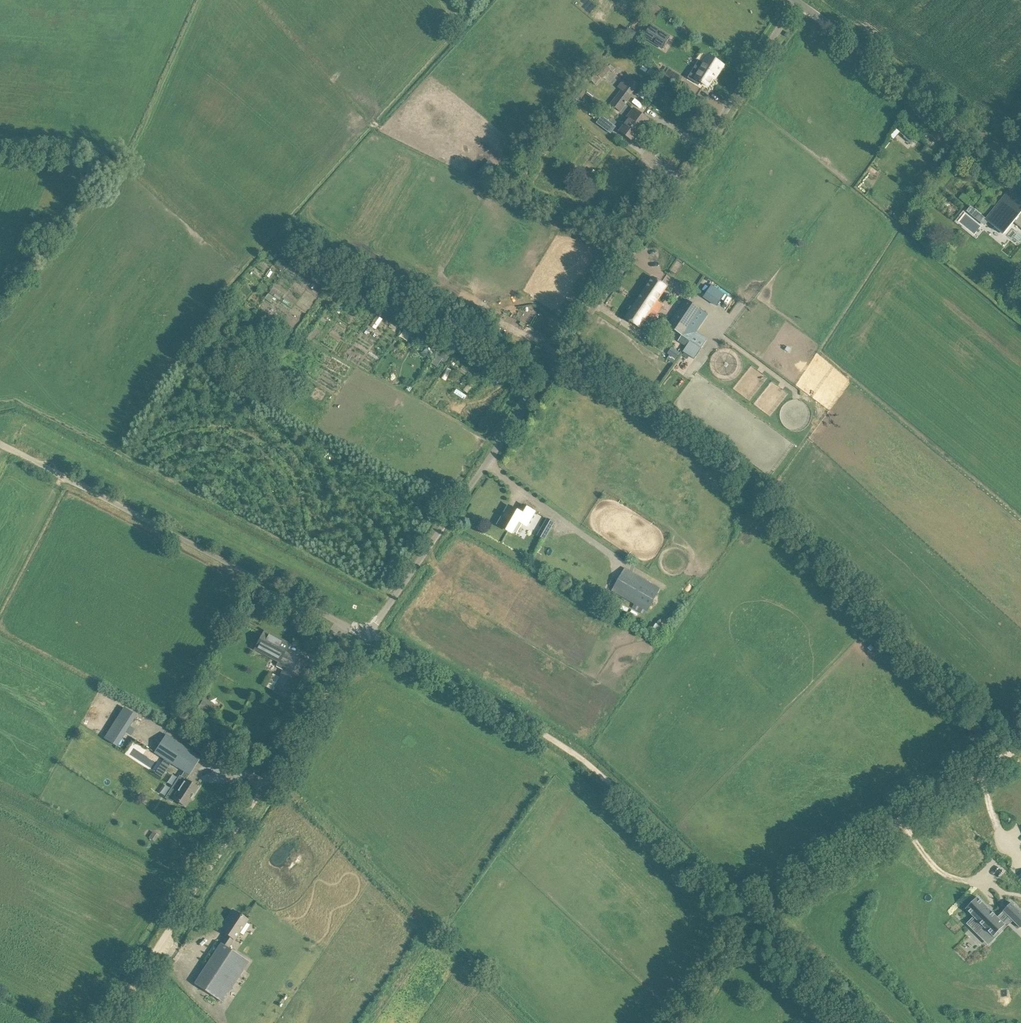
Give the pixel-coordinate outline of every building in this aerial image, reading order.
[(651,25),(644,37),(662,48),(669,37),(651,25)] [(715,74),(717,75),(722,65),(723,64),(708,55),(708,56),(703,64),(698,61),(687,78),(699,85),(701,83),(702,84),(702,83),(708,86),(713,78),(713,77),(715,74)] [(600,78),(601,79),(609,69),(610,70),(612,67),(607,62),(606,65),(602,61),(599,64),(601,66),(589,80),(595,84),(600,78)] [(669,68),(665,75),(671,79),(676,73),(669,68)] [(640,84),(627,75),(618,87),(621,89),(610,104),(621,112),(633,96),(632,95),(640,84)] [(587,90),(582,86),(573,97),(578,101),(587,90)] [(649,120),(641,114),(633,108),(627,116),(630,118),(620,131),(633,140),(649,120)] [(602,114),(596,121),(610,134),(616,127),(602,114)] [(985,219),(1004,234),(1014,222),(1020,228),(1020,199),(1009,190),(985,219)] [(971,206),(966,211),(974,217),(978,212),(971,206)] [(663,305),(658,301),(667,287),(661,282),(652,277),(637,300),(657,313),(663,305)] [(703,298),(717,306),(724,292),(710,284),(703,298)] [(659,315),(657,313),(637,300),(625,317),(640,327),(648,316),(655,320),(659,315)] [(686,300),(673,319),(695,334),(696,332),(708,314),(686,300)] [(479,319),(480,317),(484,310),(467,301),(462,310),(479,319)] [(540,323),(545,325),(549,316),(533,308),(531,311),(538,314),(537,318),(541,320),(540,323)] [(671,323),(669,326),(681,335),(678,340),(686,346),(689,340),(690,341),(695,334),(673,319),(671,323)] [(686,346),(682,351),(694,359),(707,339),(696,332),(695,334),(690,341),(689,340),(686,346)] [(668,353),(676,359),(680,353),(672,348),(668,353)] [(535,511),(532,510),(524,505),(520,512),(509,506),(498,525),(512,533),(519,521),(527,525),(535,511)] [(612,590),(647,610),(660,587),(625,568),(612,590)] [(656,623),(651,631),(659,636),(659,637),(661,638),(667,629),(656,623)] [(275,686),(280,689),(289,694),(306,662),(292,655),(290,658),(283,655),(288,644),(264,631),(255,649),(286,665),(275,686)] [(205,698),(200,705),(211,713),(214,708),(209,704),(210,701),(205,698)] [(124,706),(104,738),(117,747),(117,746),(118,745),(122,739),(126,733),(130,726),(137,715),(124,706)] [(187,781),(190,775),(201,757),(166,736),(155,754),(183,771),(168,794),(174,798),(174,799),(186,807),(198,788),(187,781)] [(965,908),(973,916),(966,923),(967,924),(968,924),(977,933),(983,927),(986,930),(987,930),(993,936),(996,933),(1005,924),(1003,922),(1008,916),(1012,920),(1012,921),(1013,920),(1019,927),(1020,924),(1020,912),(1011,902),(1002,910),(1004,912),(998,918),(977,896),(965,908)] [(221,943),(228,947),(233,939),(234,940),(247,920),(233,910),(228,918),(229,919),(221,931),(227,935),(221,943)] [(249,961),(228,947),(221,943),(195,984),(222,1002),(249,961)]
